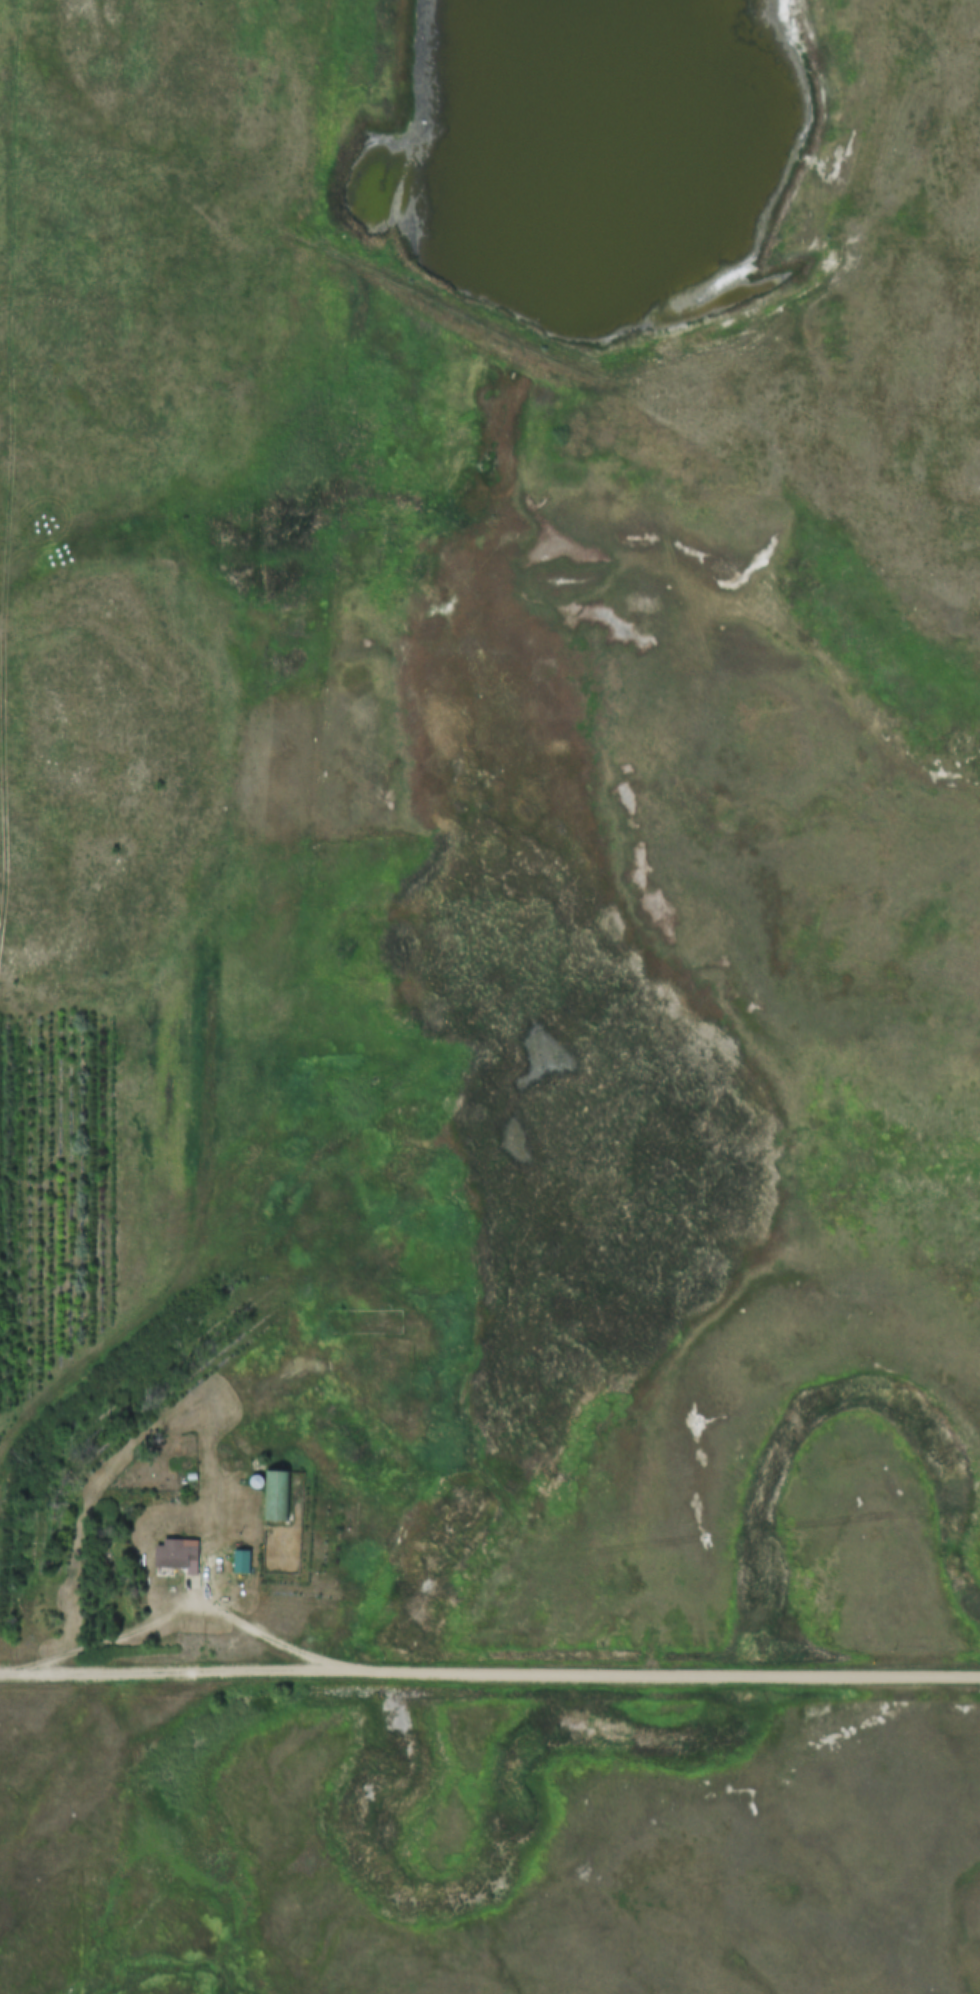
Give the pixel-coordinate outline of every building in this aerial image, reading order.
[(293,1471),(269,1471),(269,1521),(293,1521),(293,1471)] [(162,1569),(195,1569),(195,1575),(205,1575),(205,1547),(190,1547),(190,1542),(163,1542),(162,1569)] [(239,1574),(255,1574),(255,1550),(239,1550),(239,1574)]
